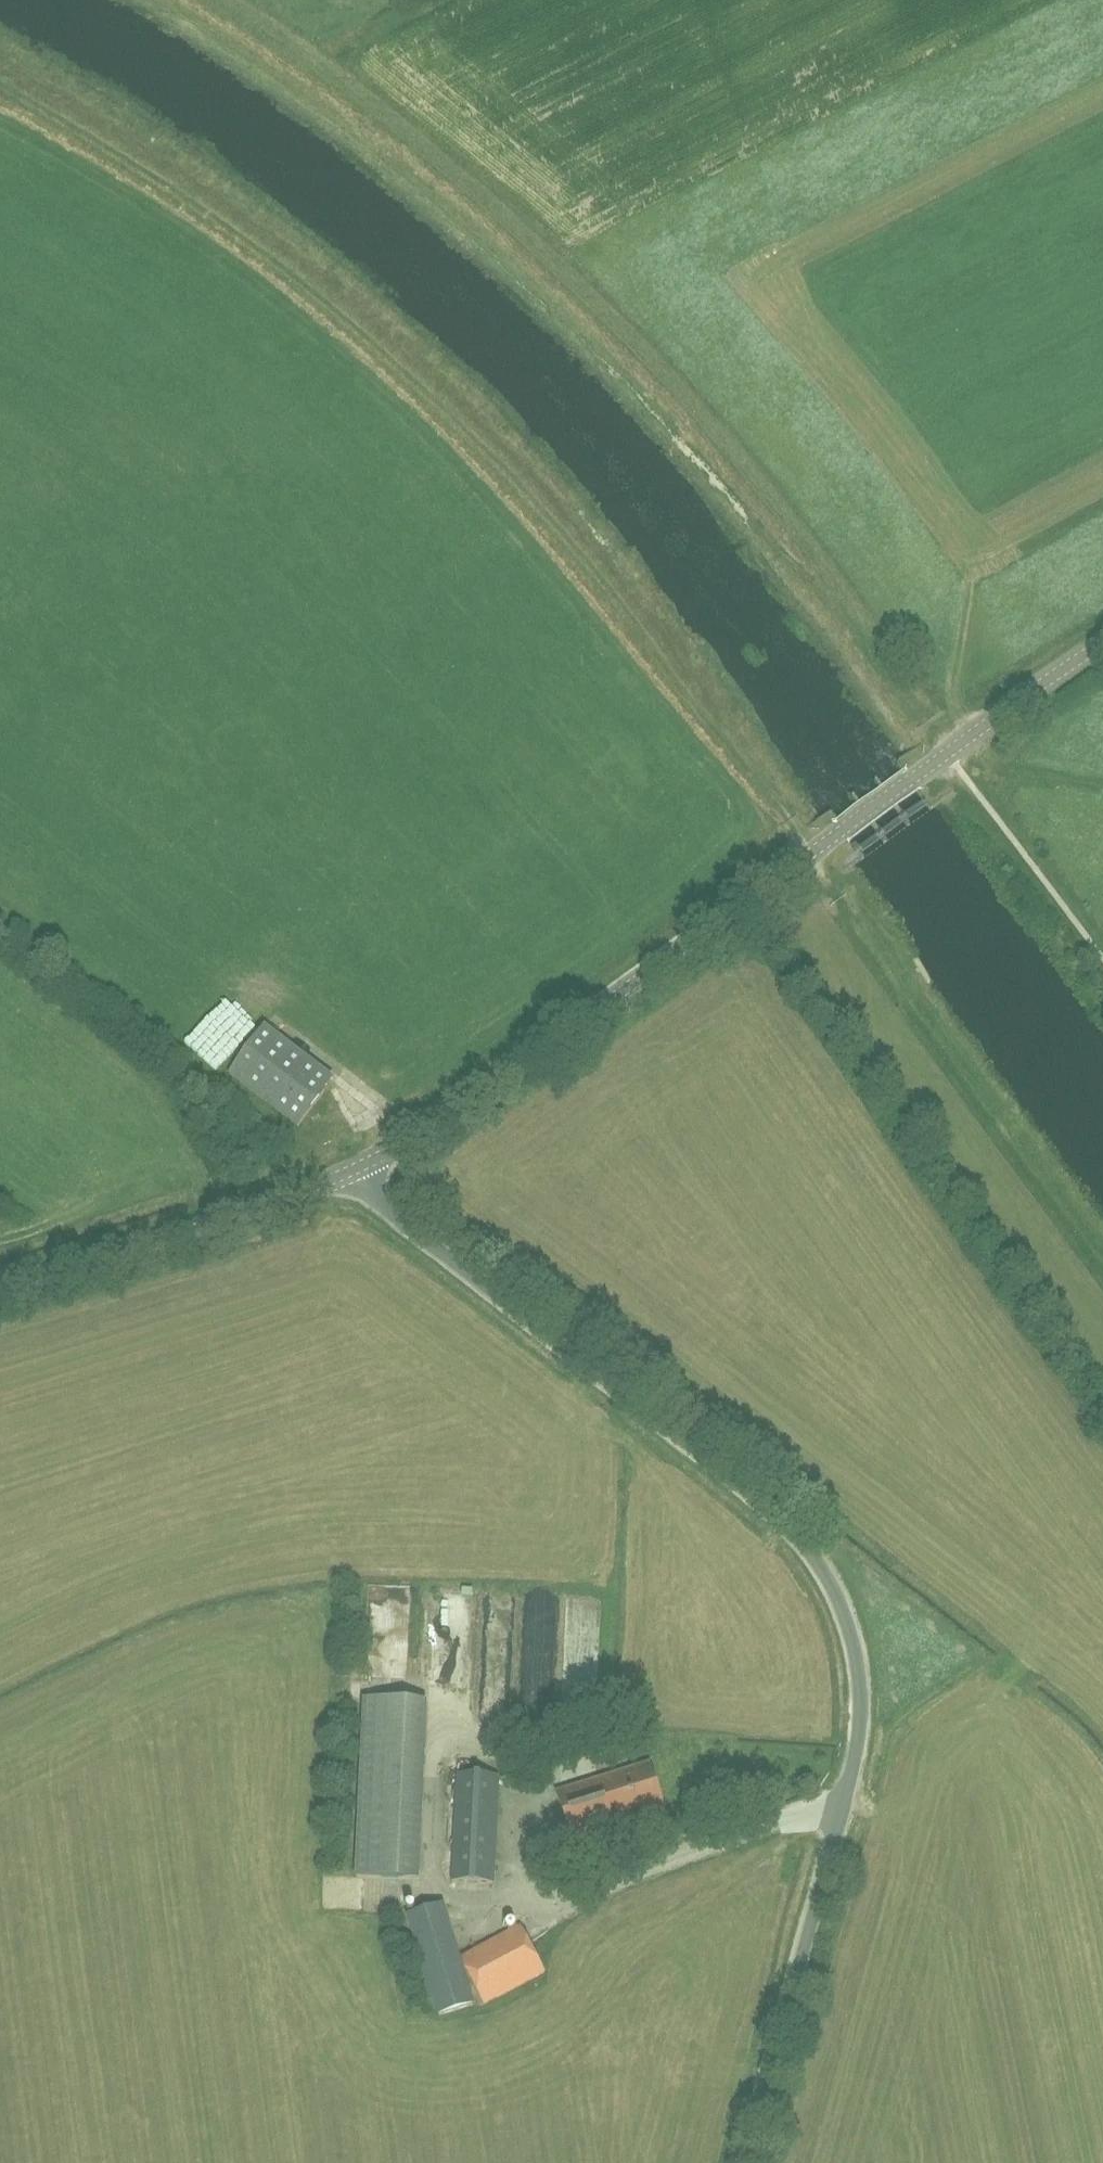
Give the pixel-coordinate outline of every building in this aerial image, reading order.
[(324,1092),(255,1040),(229,1074),(298,1127),(324,1092)] [(363,1700),(354,1878),(418,1882),(427,1703),(363,1700)] [(649,1764),(556,1794),(572,1843),(665,1812),(649,1764)] [(458,1774),(452,1883),(494,1885),(499,1776),(458,1774)] [(473,2006),(442,1905),(408,1915),(439,2016),(473,2006)] [(520,1927),(460,1959),(484,2005),(545,1973),(520,1927)]
